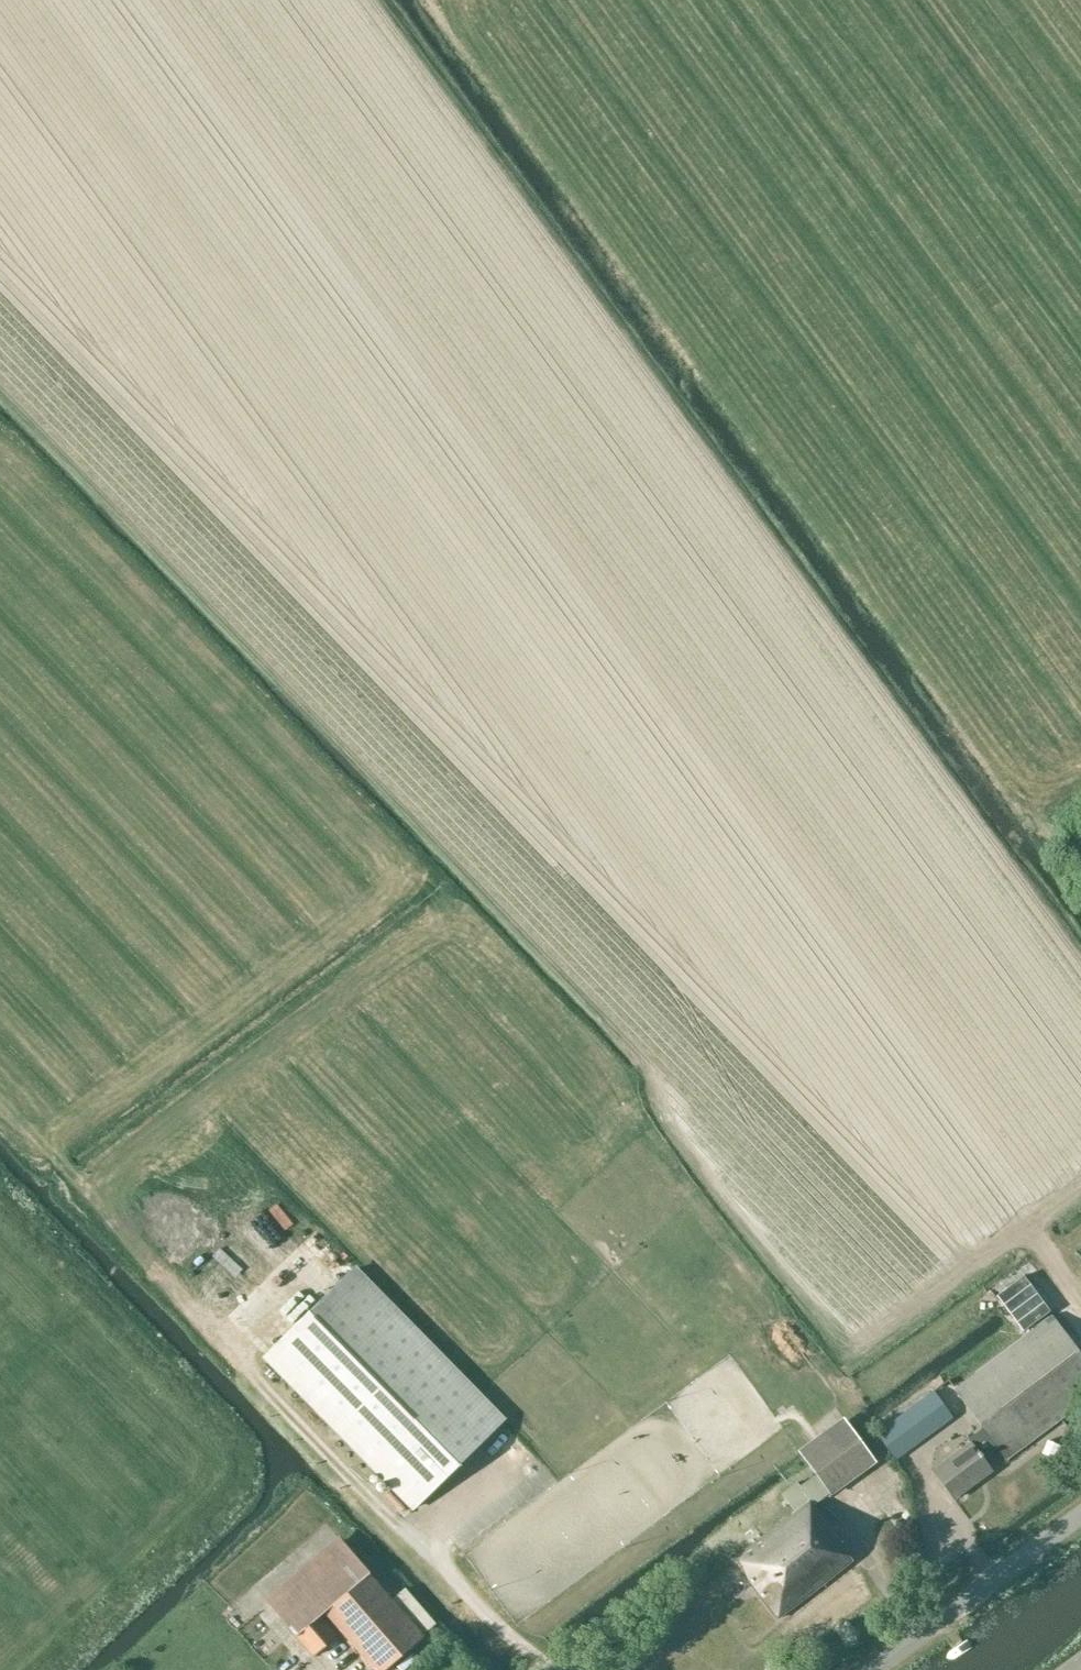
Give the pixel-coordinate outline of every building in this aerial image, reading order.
[(416,1507),(503,1422),(352,1268),(266,1353),(416,1507)] [(1049,1312),(1023,1277),(997,1296),(1024,1332),(1049,1312)] [(955,1389),(998,1447),(1007,1459),(1080,1404),(1080,1354),(1052,1316),(955,1389)] [(795,1512),(733,1559),(779,1618),(851,1560),(839,1544),(842,1542),(815,1507),(874,1462),(845,1423),(801,1456),(816,1476),(801,1487),(798,1483),(782,1495),(795,1512)] [(970,1442),(934,1470),(954,1498),(992,1471),(983,1459),(997,1449),(996,1448),(981,1428),(967,1439),(970,1442)] [(424,1635),(424,1634),(436,1624),(405,1588),(393,1599),(339,1535),(265,1599),(314,1656),(337,1636),(322,1616),(326,1612),(374,1669),(384,1669),(424,1635)]
